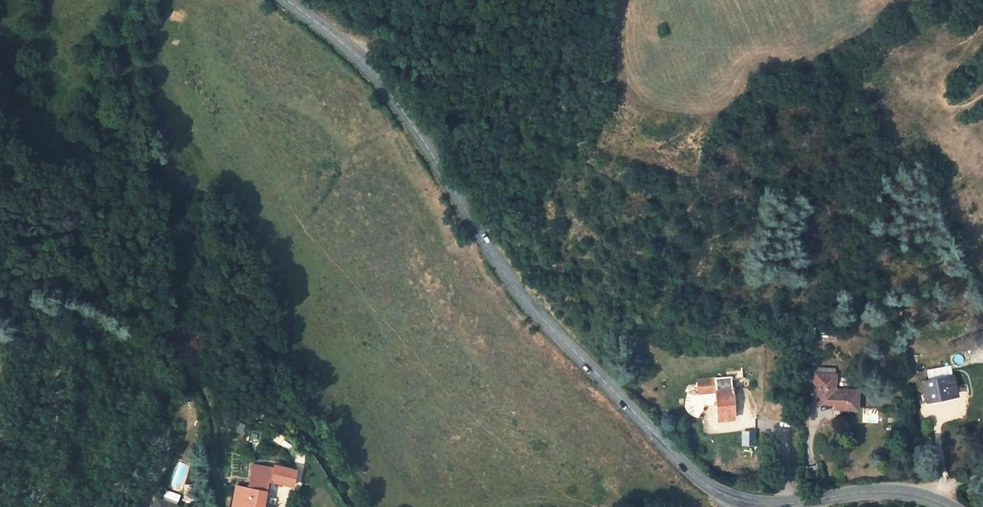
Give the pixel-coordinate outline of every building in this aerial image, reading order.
[(940,372),(964,366),(962,357),(938,363),(940,372)] [(829,363),(829,371),(852,370),(852,363),(829,363)] [(976,364),(966,366),(970,384),(982,382),(976,364)] [(944,390),(970,384),(966,366),(964,366),(940,372),(944,390)] [(829,371),(830,391),(839,391),(839,398),(853,397),(853,387),(852,370),(829,371)] [(729,393),(730,399),(719,400),(718,400),(719,408),(721,435),(736,434),(733,395),(738,395),(737,386),(728,387),(729,393)] [(877,386),(853,387),(853,397),(854,406),(878,405),(877,386)] [(701,410),(719,408),(718,400),(719,400),(719,394),(700,396),(701,410)] [(271,482),(303,488),(304,481),(297,479),(299,470),(256,461),(251,481),(237,479),(231,506),(266,506),(271,482)] [(182,506),(161,498),(157,506),(181,506),(182,506)]
